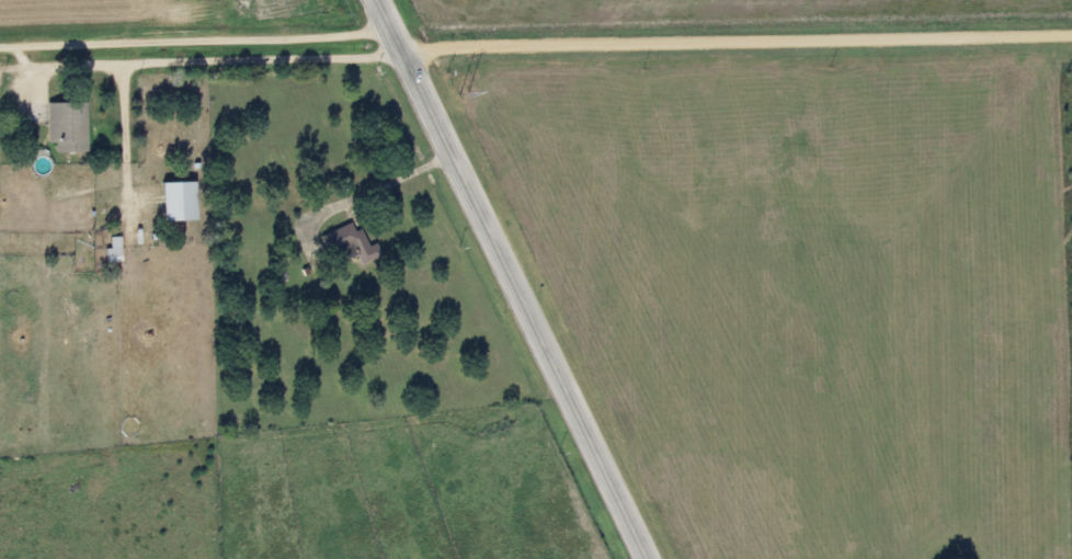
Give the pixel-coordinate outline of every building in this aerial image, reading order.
[(45,103),(46,144),(53,143),(53,153),(85,153),(85,102),(45,103)] [(141,204),(141,222),(192,222),(192,204),(141,204)] [(354,256),(358,266),(379,258),(374,244),(364,248),(354,222),(318,236),(325,255),(337,251),(341,260),(354,256)] [(104,262),(118,262),(117,248),(103,248),(104,262)]
